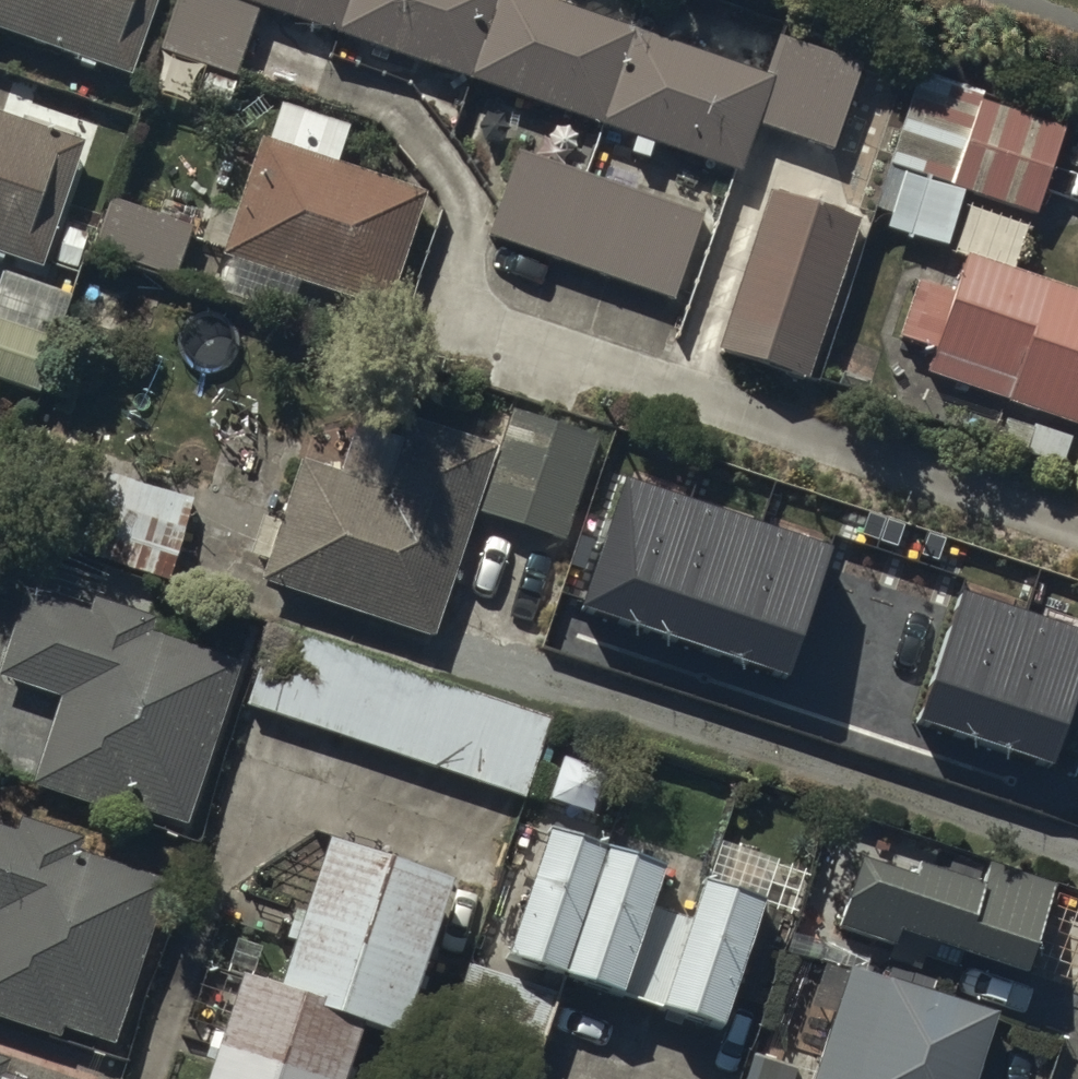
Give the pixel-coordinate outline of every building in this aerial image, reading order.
[(128,89),(159,0),(0,0),(0,43),(128,89)] [(510,0),(174,0),(153,60),(233,88),(258,17),(740,185),(756,140),(831,166),(868,63),(779,32),(760,87),(510,0)] [(1067,138),(923,86),(892,171),(908,178),(886,238),(943,259),(962,206),(1033,231),(1067,138)] [(425,206),(336,175),(349,137),(280,113),(266,154),(259,151),(218,269),(384,326),(425,206)] [(0,130),(0,266),(38,279),(80,158),(0,130)] [(700,228),(512,163),(483,245),(672,310),(700,228)] [(860,235),(770,203),(718,360),(802,388),(860,235)] [(191,237),(107,208),(88,259),(173,289),(191,237)] [(918,297),(899,349),(935,362),(927,385),(1077,438),(1077,311),(1008,287),(1025,239),(970,220),(956,261),(969,266),(954,310),(918,297)] [(590,450),(508,423),(495,461),(405,431),(381,503),(299,476),(280,534),(261,528),(247,569),(266,575),(259,595),(434,653),(476,524),(557,551),(590,450)] [(786,678),(831,545),(627,476),(582,609),(786,678)] [(194,507),(104,478),(75,568),(165,597),(194,507)] [(960,589),(917,721),(1054,765),(1077,692),(1077,627),(960,589)] [(146,643),(149,633),(92,614),(88,626),(26,606),(0,687),(0,688),(57,706),(27,798),(131,831),(134,822),(185,838),(238,673),(146,643)] [(551,728),(272,633),(242,717),(523,811),(551,728)] [(74,863),(78,847),(16,828),(13,839),(0,835),(0,1031),(58,1049),(61,1039),(115,1055),(167,892),(74,863)] [(664,870),(548,831),(495,986),(616,1027),(622,1011),(658,1024),(655,1034),(719,1056),(768,911),(704,890),(690,930),(649,916),(664,870)] [(324,865),(274,1013),(238,1002),(213,1078),(355,1078),(361,1058),(396,1069),(449,905),(324,865)] [(859,887),(839,947),(891,965),(889,972),(913,980),(919,962),(1021,996),(1050,898),(991,881),(985,902),(918,883),(912,902),(859,887)] [(848,982),(846,989),(820,980),(807,1020),(828,1026),(812,1078),(981,1078),(996,1030),(848,982)]
